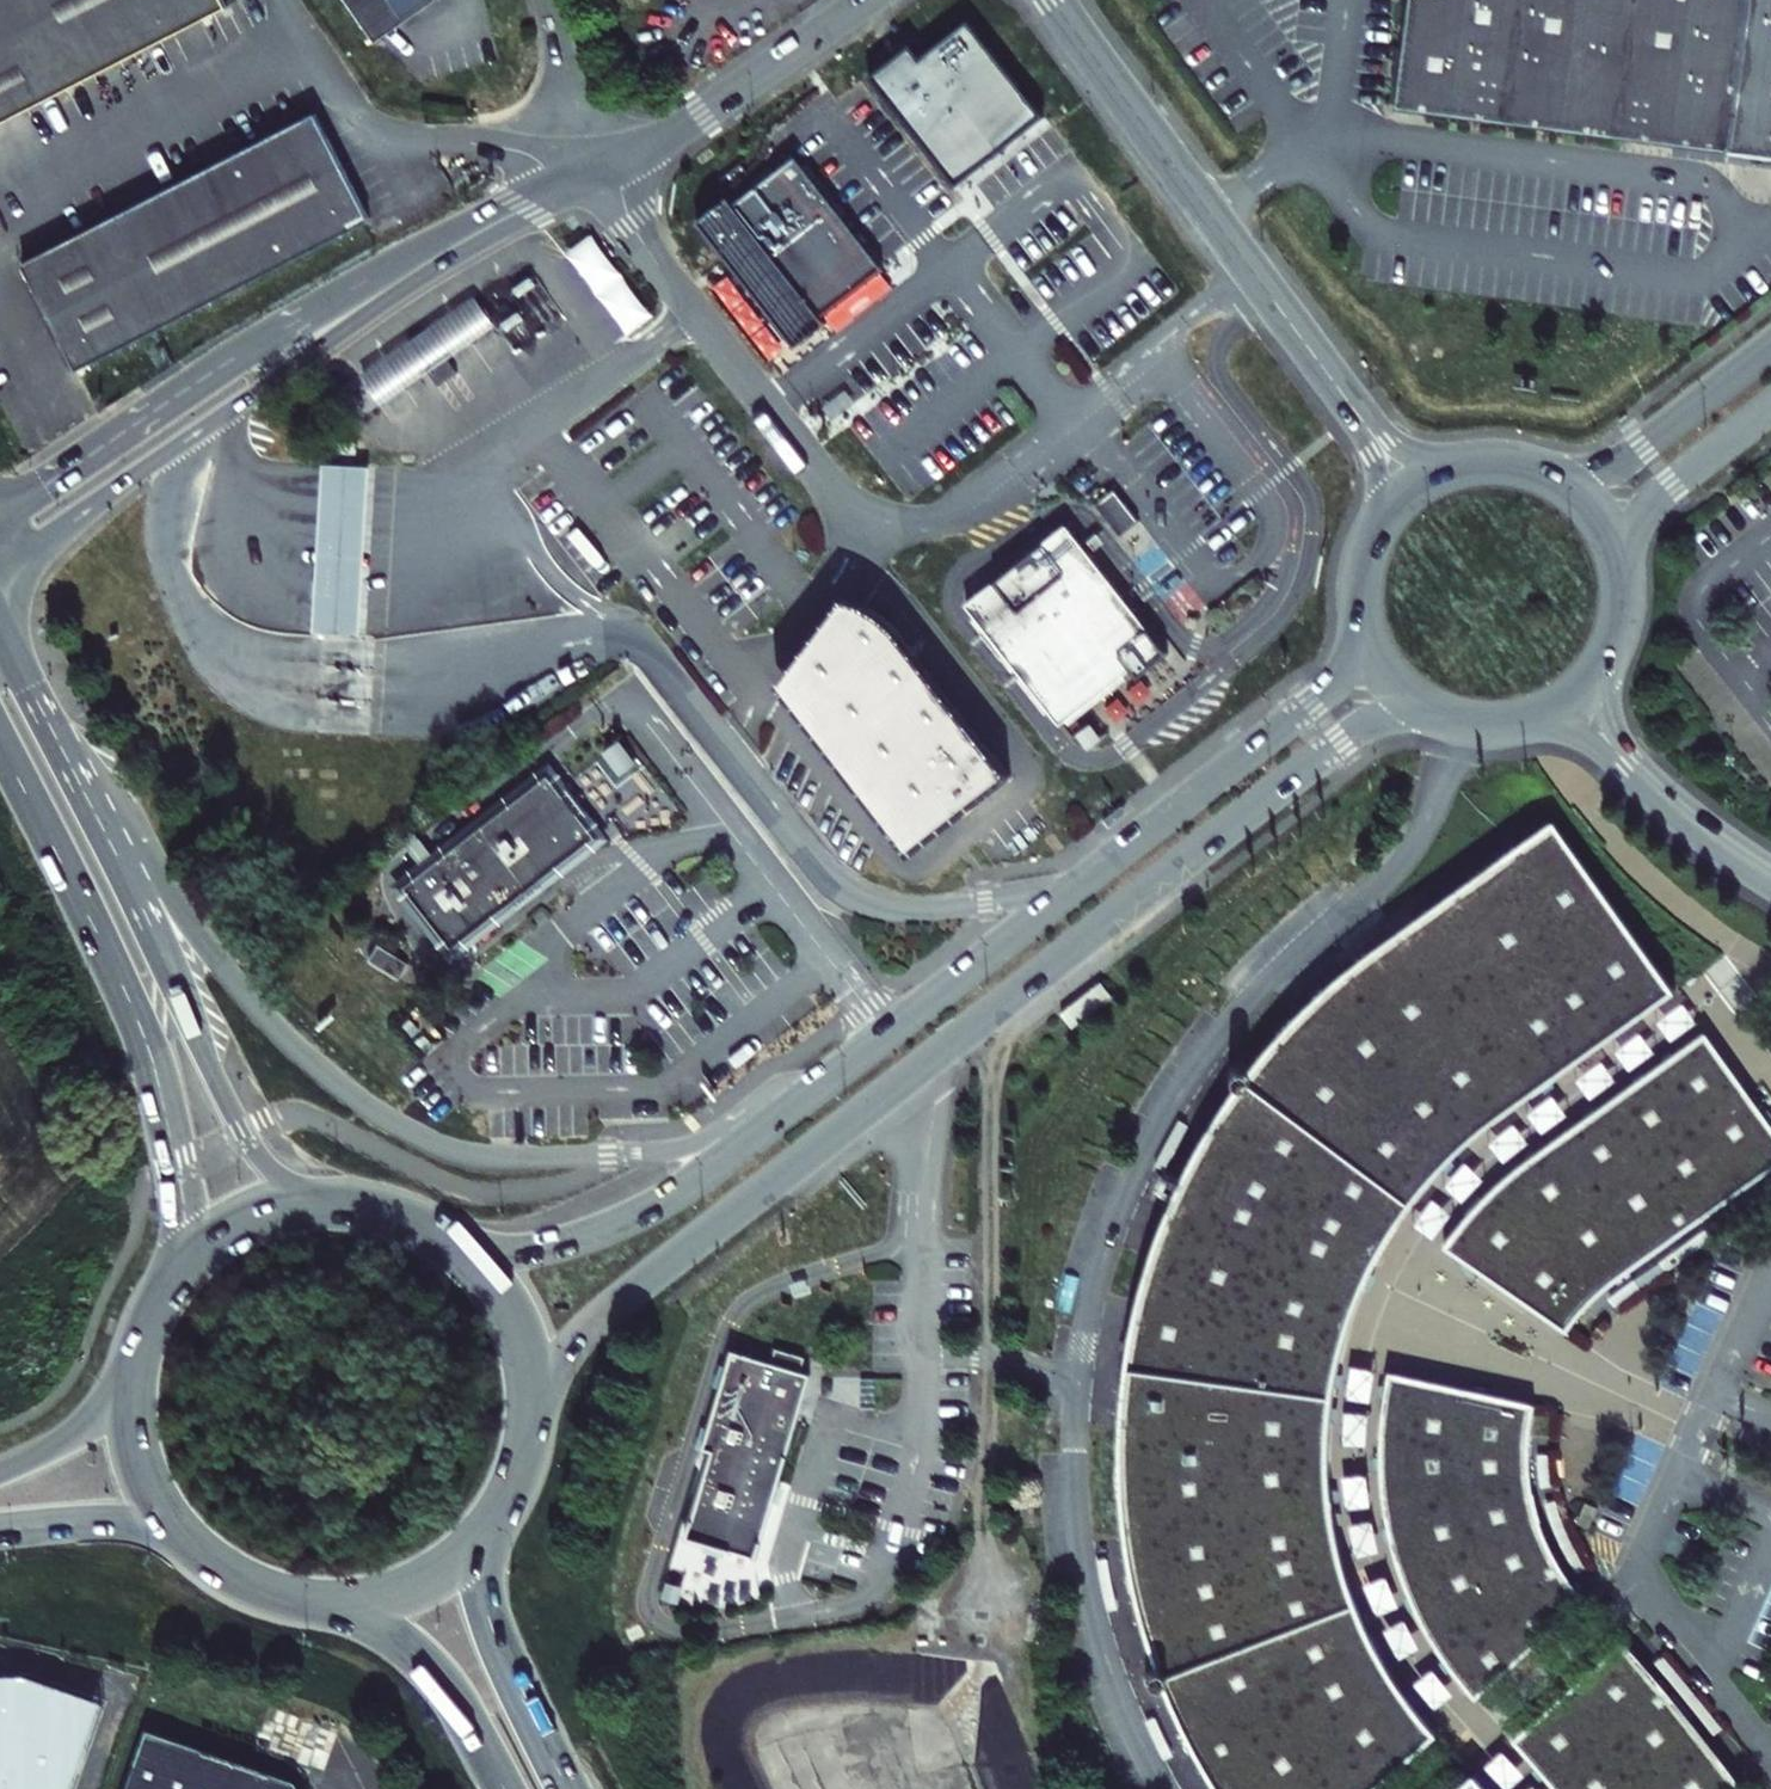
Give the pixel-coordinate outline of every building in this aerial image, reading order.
[(228,7),(225,0),(0,0),(0,124),(228,7)] [(373,50),(443,4),(446,0),(340,0),(373,50)] [(1389,104),(1770,152),(1770,0),(1402,0),(1389,104)] [(910,46),(868,78),(947,182),(986,152),(992,160),(1044,121),(969,23),(921,59),(910,46)] [(25,263),(80,370),(373,219),(318,113),(25,263)] [(986,152),(947,182),(953,190),(992,160),(986,152)] [(884,269),(796,156),(733,205),(728,199),(697,223),(795,348),(826,324),(822,318),(884,269)] [(590,242),(560,265),(624,345),(652,322),(590,242)] [(440,361),(487,329),(467,300),(420,332),(440,361)] [(420,332),(401,345),(421,375),(431,390),(451,376),(440,361),(420,332)] [(374,406),(421,375),(401,345),(354,377),(374,406)] [(358,441),(340,441),(340,453),(358,453),(358,441)] [(369,466),(322,463),(312,629),(360,631),(369,466)] [(1138,517),(1113,486),(1094,501),(1119,532),(1138,517)] [(1065,521),(964,603),(1059,721),(1129,666),(1136,675),(1167,650),(1065,521)] [(869,609),(848,600),(832,649),(784,686),(911,847),(960,809),(962,813),(1011,775),(898,632),(886,622),(869,609)] [(832,649),(848,600),(784,686),(832,649)] [(582,807),(553,770),(410,882),(421,897),(416,901),(428,923),(436,916),(458,944),(486,922),(487,924),(495,919),(493,917),(535,885),(536,886),(543,881),(542,879),(601,833),(589,817),(594,813),(587,803),(582,807)] [(1452,1730),(1427,1702),(1411,1680),(1391,1646),(1374,1610),(1362,1577),(1352,1542),(1347,1504),(1344,1466),(1345,1422),(1348,1392),(1355,1357),(1363,1324),(1383,1271),(1400,1237),(1421,1206),(1441,1182),(1461,1159),(1487,1134),(1516,1110),(1691,989),(1571,820),(1379,958),(1339,993),(1310,1022),(1289,1045),(1261,1079),(1239,1109),(1218,1145),(1202,1176),(1185,1214),(1170,1250),(1161,1285),(1149,1334),(1143,1367),(1139,1405),(1136,1438),(1136,1471),(1139,1508),(1143,1539),(1150,1583),(1160,1618),(1177,1671),(1196,1715),(1214,1749),(1232,1779),(1239,1788),(1387,1788),(1452,1730)] [(413,962),(383,942),(374,957),(404,976),(413,962)] [(1069,1024),(1110,996),(1101,983),(1060,1011),(1069,1024)] [(1461,1247),(1583,1327),(1614,1290),(1650,1259),(1715,1218),(1770,1177),(1770,1104),(1718,1034),(1531,1164),(1492,1202),(1461,1247)] [(762,1558),(816,1373),(805,1370),(810,1355),(780,1347),(776,1361),(735,1348),(707,1446),(717,1449),(690,1536),(762,1558)] [(1521,1421),(1375,1390),(1371,1416),(1368,1441),(1368,1467),(1368,1491),(1370,1516),(1374,1539),(1379,1566),(1386,1588),(1395,1612),(1407,1637),(1418,1656),(1433,1680),(1460,1716),(1572,1615),(1556,1595),(1544,1575),(1535,1556),(1527,1539),(1520,1512),(1516,1490),(1516,1468),(1518,1441),(1521,1421)] [(1035,1506),(1021,1506),(1021,1525),(1035,1525),(1035,1506)] [(679,1601),(685,1581),(668,1576),(662,1596),(679,1601)] [(1532,1738),(1567,1775),(1579,1788),(1752,1788),(1757,1785),(1739,1761),(1719,1735),(1695,1706),(1674,1680),(1654,1659),(1637,1643),(1532,1738)] [(100,1707),(22,1677),(0,1677),(0,1788),(70,1788),(100,1707)] [(292,1780),(249,1765),(147,1732),(128,1788),(297,1788),(292,1780)] [(1475,1788),(1506,1788),(1492,1774),(1475,1788)]
